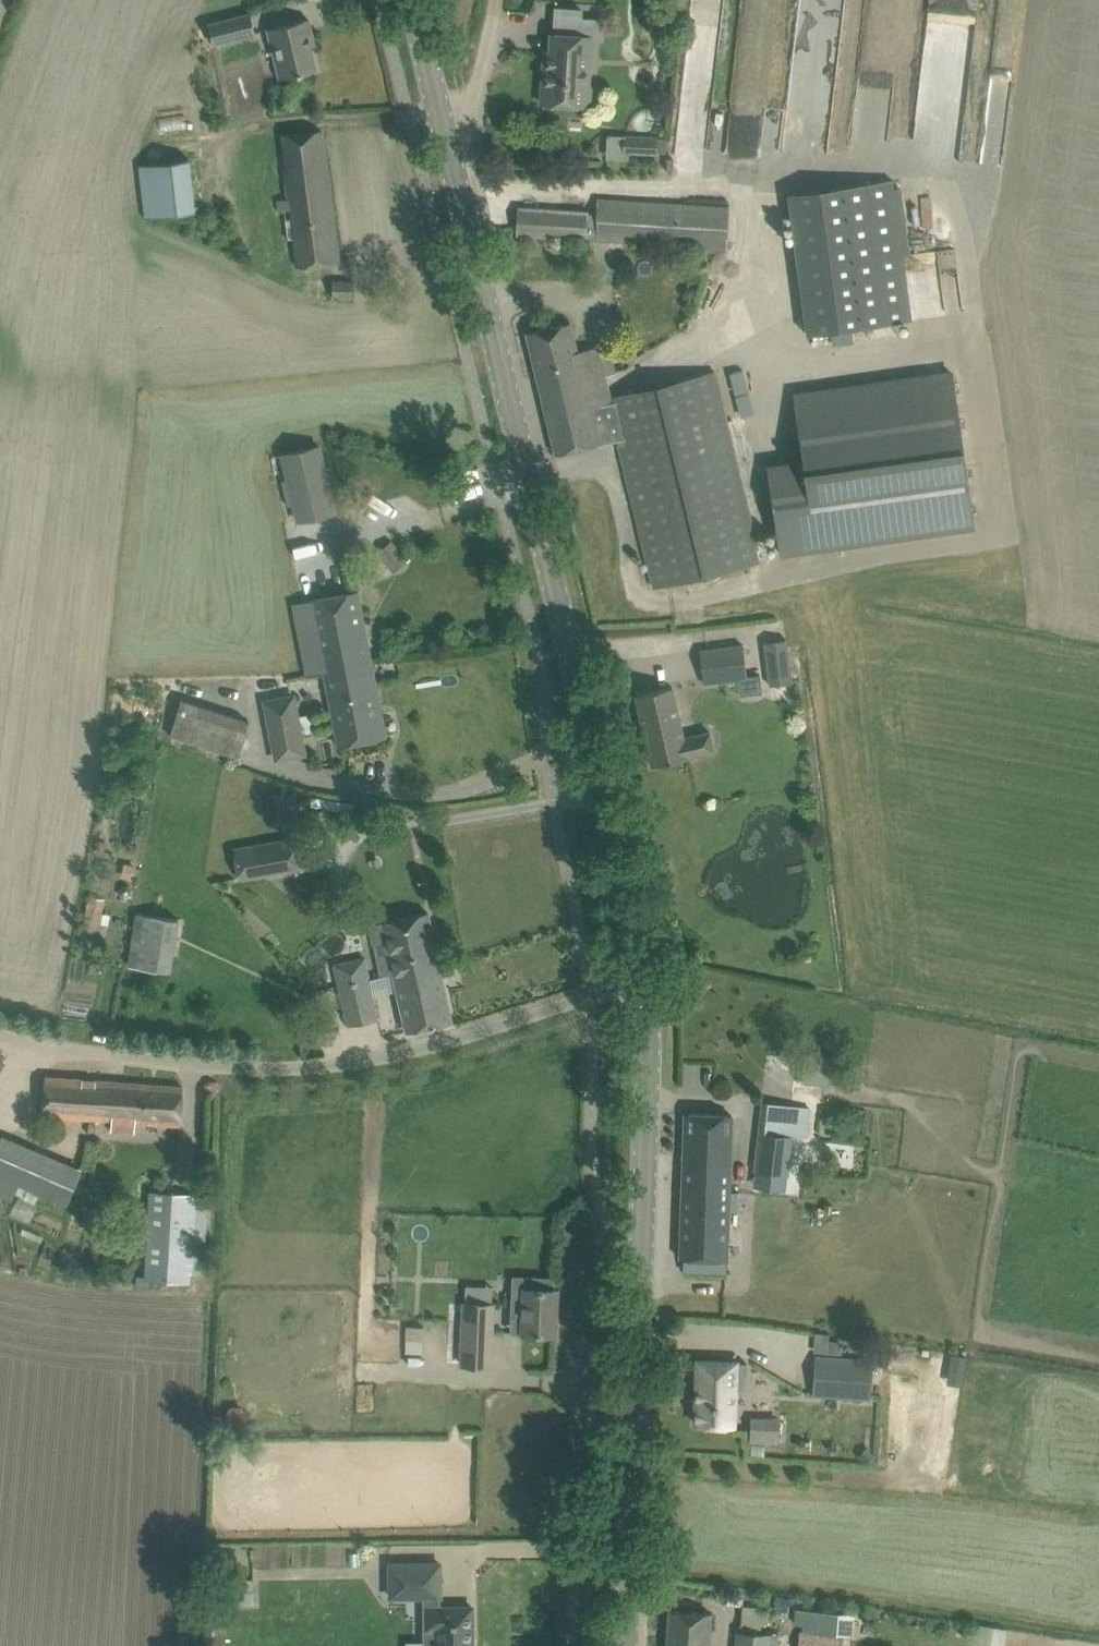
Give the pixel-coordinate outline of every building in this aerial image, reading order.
[(213,43),(256,32),(251,14),(209,24),(213,43)] [(280,79),(295,75),(316,70),(308,37),(313,36),(308,19),(268,29),(280,79)] [(592,36),(573,35),(552,34),(550,52),(545,51),(541,103),(581,106),(583,88),(588,88),(592,36)] [(298,268),(316,265),(338,262),(321,130),(281,135),(267,137),(270,172),(286,171),(298,268)] [(624,134),(624,152),(655,153),(655,135),(624,134)] [(138,165),(143,219),(193,212),(186,158),(138,165)] [(912,320),(895,200),(910,198),(908,178),(892,180),(788,194),(807,334),(912,320)] [(601,241),(696,248),(726,250),(729,207),(597,199),(596,218),(589,217),(589,211),(540,209),(518,207),(516,235),(538,237),(601,241)] [(333,281),(333,298),(352,298),(352,281),(333,281)] [(607,362),(596,365),(592,348),(577,352),(570,322),(526,333),(556,455),(618,440),(654,588),(759,562),(724,422),(727,420),(716,370),(656,386),(611,397),(606,374),(609,373),(607,362)] [(779,557),(975,530),(952,369),(793,391),(803,459),(766,464),(779,557)] [(733,373),(744,415),(755,412),(744,370),(733,373)] [(283,455),(299,521),(336,513),(320,446),(283,455)] [(299,562),(169,583),(180,651),(208,646),(211,665),(284,653),(281,634),(310,629),(299,562)] [(358,591),(312,600),(317,628),(325,670),(326,670),(371,661),(358,591)] [(787,639),(764,642),(770,685),(793,682),(787,639)] [(762,693),(760,674),(748,676),(743,642),(700,649),(705,683),(739,678),(741,695),(762,693)] [(326,670),(325,670),(340,745),(364,740),(386,736),(371,661),(326,670)] [(672,687),(636,695),(652,766),(715,751),(710,732),(683,738),(672,687)] [(295,693),(262,699),(274,762),(308,756),(295,693)] [(164,732),(239,758),(251,722),(182,699),(176,718),(170,716),(164,732)] [(589,802),(575,801),(575,794),(562,794),(561,806),(589,807),(589,802)] [(234,849),(240,879),(300,868),(295,838),(234,849)] [(98,950),(104,906),(104,900),(89,897),(88,904),(86,904),(80,948),(98,950)] [(390,960),(377,962),(381,977),(394,974),(439,964),(428,912),(382,923),(390,960)] [(170,972),(174,951),(179,920),(138,913),(130,966),(170,972)] [(339,986),(370,980),(365,956),(334,963),(339,986)] [(406,1032),(452,1022),(439,964),(394,974),(406,1032)] [(379,1020),(375,998),(370,980),(339,986),(348,1026),(379,1020)] [(180,1126),(184,1087),(45,1077),(42,1117),(113,1121),(112,1130),(134,1131),(135,1122),(180,1126)] [(686,1113),(682,1258),(686,1258),(727,1260),(729,1211),(738,1211),(739,1192),(729,1192),(732,1115),(686,1113)] [(757,1132),(753,1171),(755,1171),(789,1175),(793,1136),(757,1132)] [(1,1177),(0,1179),(0,1195),(12,1200),(19,1185),(65,1205),(72,1190),(81,1170),(78,1169),(2,1136),(0,1141),(0,1177),(1,1177)] [(134,1274),(134,1286),(150,1286),(150,1280),(188,1282),(189,1271),(203,1271),(203,1264),(208,1196),(194,1195),(151,1192),(150,1214),(146,1274),(134,1274)] [(11,1214),(28,1223),(39,1205),(21,1195),(11,1214)] [(513,1277),(512,1318),(523,1318),(522,1333),(555,1334),(557,1289),(557,1290),(553,1289),(553,1278),(513,1277)] [(464,1303),(462,1365),(490,1366),(493,1304),(464,1303)] [(407,1326),(405,1353),(423,1354),(424,1327),(407,1326)] [(954,1353),(951,1379),(967,1381),(969,1354),(954,1353)] [(813,1391),(813,1394),(870,1398),(872,1362),(815,1358),(815,1361),(813,1391)] [(746,1362),(736,1362),(699,1361),(696,1424),(734,1425),(735,1390),(746,1391),(746,1362)] [(782,1441),(783,1416),(753,1415),(752,1441),(782,1441)] [(390,1564),(391,1597),(425,1596),(425,1643),(436,1643),(436,1645),(473,1645),(472,1607),(439,1607),(439,1596),(441,1596),(440,1563),(390,1564)] [(762,1633),(763,1605),(743,1602),(741,1632),(737,1631),(736,1645),(778,1645),(779,1634),(762,1633)] [(711,1613),(670,1610),(667,1645),(709,1645),(711,1613)] [(843,1634),(852,1635),(853,1615),(798,1610),(797,1623),(803,1623),(803,1631),(800,1631),(799,1645),(842,1645),(843,1634)] [(1005,1645),(1009,1627),(978,1621),(975,1639),(1005,1645)]
